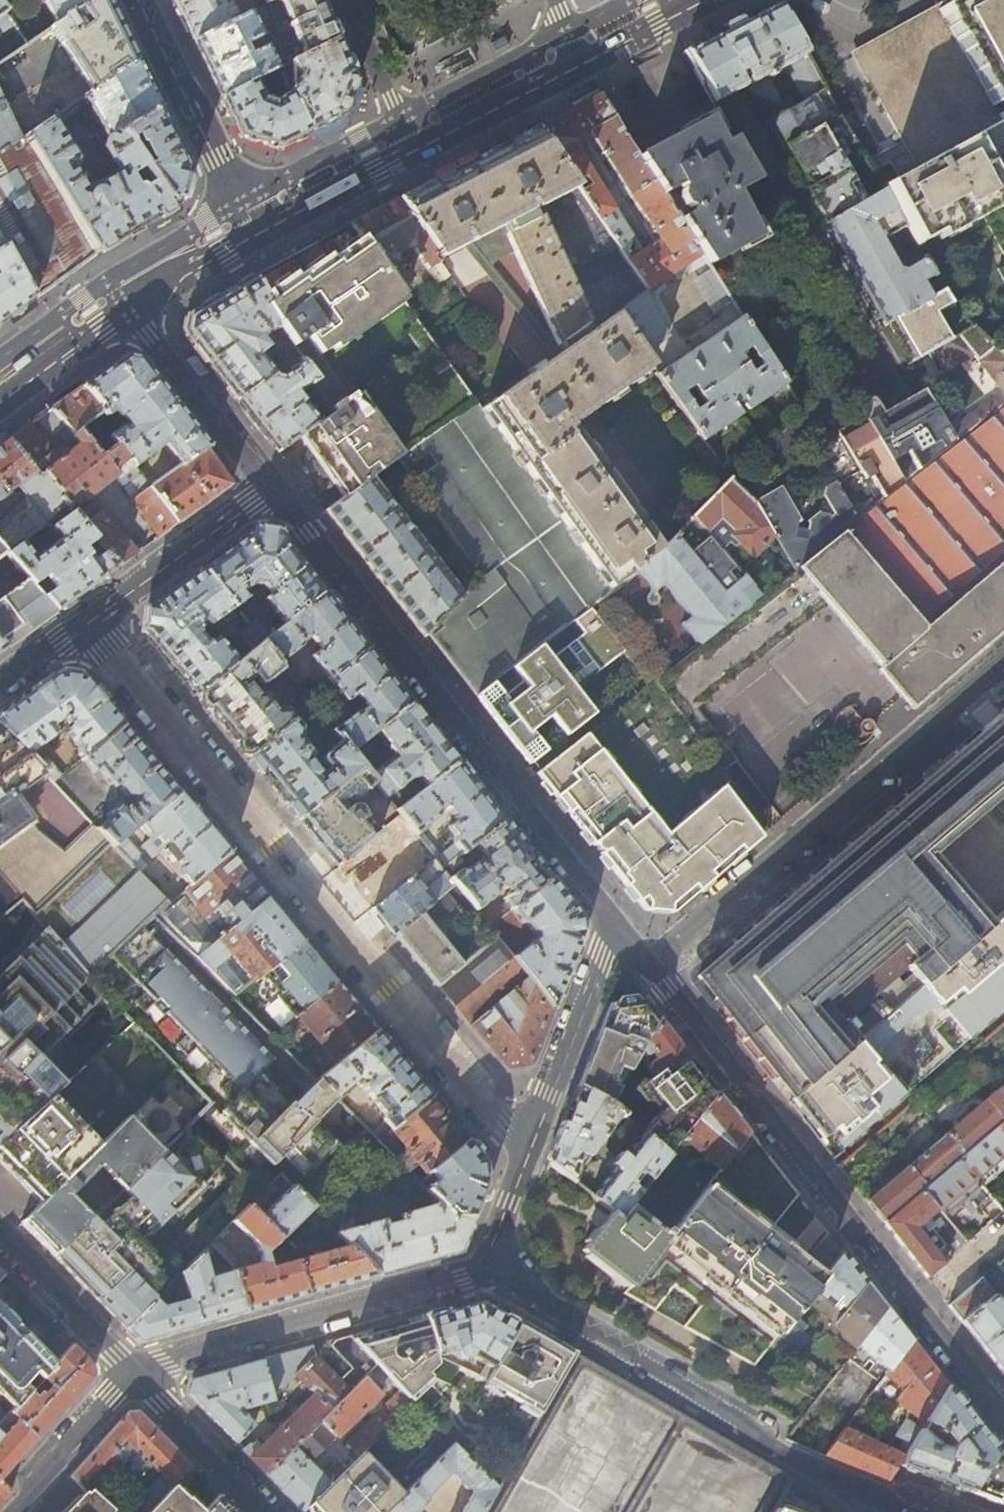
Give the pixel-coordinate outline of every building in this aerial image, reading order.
[(57,25),(94,0),(44,0),(57,25)] [(92,91),(136,60),(118,23),(107,0),(94,0),(57,25),(51,29),(92,91)] [(181,15),(221,98),(255,81),(260,78),(277,69),(250,13),(237,19),(227,0),(173,0),(181,15)] [(337,40),(320,0),(264,0),(266,4),(268,4),(284,43),(296,39),(303,56),(337,40)] [(915,22),(899,31),(875,44),(854,55),(902,141),(868,160),(882,187),(902,221),(917,247),(980,211),(1003,253),(1003,124),(995,108),(1003,103),(1003,0),(955,0),(915,22)] [(13,22),(0,3),(0,29),(1,31),(13,22)] [(825,87),(777,3),(767,8),(752,16),(731,27),(715,35),(700,43),(684,51),(713,102),(730,94),(744,87),(764,121),(783,109),(766,79),(770,77),(769,75),(784,68),(803,100),(813,94),(825,87)] [(711,29),(715,35),(731,27),(752,16),(748,10),(711,29)] [(28,44),(35,39),(26,26),(19,30),(28,44)] [(334,119),(341,116),(354,80),(346,61),(337,40),(303,56),(280,68),(289,88),(291,93),(310,132),(311,131),(329,122),(334,119)] [(149,85),(136,60),(92,91),(76,102),(80,109),(87,100),(108,139),(122,131),(160,109),(149,85)] [(289,88),(280,68),(277,69),(260,78),(289,88)] [(263,98),(255,81),(221,98),(240,136),(278,148),(284,145),(310,132),(291,93),(273,102),(263,98)] [(22,140),(0,94),(0,155),(22,140)] [(821,107),(813,94),(803,100),(783,109),(764,121),(772,135),(779,147),(783,145),(839,113),(833,101),(821,107)] [(577,188),(592,209),(598,218),(645,288),(702,252),(639,157),(599,96),(568,111),(537,128),(538,130),(559,162),(566,172),(577,188)] [(144,225),(174,207),(146,167),(129,141),(122,131),(108,139),(105,141),(102,148),(115,171),(97,182),(97,186),(90,189),(89,191),(74,166),(76,164),(77,158),(57,124),(80,109),(76,102),(25,137),(95,253),(109,245),(144,225)] [(1003,103),(995,108),(1003,124),(1003,105),(1003,103)] [(174,138),(160,109),(122,131),(129,141),(136,137),(142,144),(145,144),(155,161),(146,167),(174,207),(177,206),(180,198),(188,168),(174,138)] [(862,154),(839,113),(783,145),(807,186),(847,163),(862,154)] [(720,148),(706,121),(675,138),(639,157),(702,252),(709,263),(755,240),(731,195),(752,183),(737,152),(729,143),(720,148)] [(333,128),(329,122),(311,131),(314,137),(333,128)] [(638,521),(640,520),(606,471),(603,472),(601,468),(602,467),(588,446),(586,443),(583,445),(567,424),(650,363),(615,311),(639,292),(645,288),(598,218),(592,209),(577,188),(566,172),(559,162),(538,130),(537,128),(521,136),(518,137),(516,139),(513,140),(500,147),(498,148),(495,149),(467,164),(425,185),(397,199),(438,260),(475,239),(487,260),(511,250),(553,342),(554,343),(558,341),(562,348),(481,408),(608,586),(660,548),(643,524),(640,525),(638,521)] [(95,253),(25,137),(22,140),(0,155),(0,239),(34,298),(64,276),(95,253)] [(865,196),(847,163),(807,186),(803,189),(813,205),(822,222),(865,196)] [(902,221),(882,187),(865,196),(822,222),(861,286),(885,325),(889,322),(939,288),(921,255),(896,268),(878,235),(902,221)] [(396,200),(393,193),(374,203),(378,209),(396,200)] [(438,260),(397,199),(396,200),(378,209),(374,212),(350,224),(396,288),(406,282),(393,262),(395,253),(401,248),(411,249),(435,283),(447,275),(438,260)] [(395,460),(476,402),(396,288),(350,224),(307,248),(261,274),(253,278),(268,303),(263,308),(290,351),(297,359),(299,358),(314,381),(310,383),(313,388),(331,413),(300,434),(345,496),(370,479),(395,460)] [(34,298),(0,239),(0,322),(1,321),(34,298)] [(721,308),(732,300),(711,268),(700,275),(721,308)] [(279,358),(290,351),(263,308),(268,303),(253,278),(220,297),(186,316),(183,331),(186,335),(205,358),(237,400),(255,384),(257,386),(273,374),(279,358)] [(946,301),(939,288),(889,322),(897,335),(911,360),(925,351),(946,338),(930,310),(946,301)] [(644,353),(669,336),(639,292),(615,311),(644,353)] [(786,383),(742,316),(658,373),(703,439),(738,415),(733,406),(736,403),(740,401),(746,409),(786,383)] [(1003,402),(1003,357),(967,324),(946,338),(925,351),(934,367),(963,350),(979,361),(1001,388),(944,433),(950,445),(1003,402)] [(313,403),(306,408),(294,394),(309,383),(310,383),(314,381),(299,358),(297,359),(290,351),(279,358),(273,374),(257,386),(255,384),(237,400),(257,425),(277,450),(300,434),(331,413),(313,388),(306,393),(313,403)] [(205,450),(210,446),(176,403),(140,357),(125,354),(104,370),(82,386),(104,412),(103,413),(107,417),(115,412),(120,419),(123,417),(129,426),(126,428),(122,429),(110,438),(116,447),(118,446),(135,468),(166,445),(182,466),(157,484),(152,477),(146,481),(178,523),(198,508),(230,485),(205,450)] [(103,413),(104,412),(82,386),(67,397),(52,409),(74,434),(80,430),(96,418),(103,413)] [(944,433),(921,390),(890,409),(885,412),(876,398),(871,396),(865,397),(856,404),(863,420),(899,485),(950,445),(944,433)] [(601,598),(610,590),(608,586),(481,408),(476,402),(395,460),(476,577),(461,594),(427,633),(476,695),(497,678),(516,664),(542,643),(575,618),(591,605),(601,598)] [(950,445),(899,485),(882,499),(854,521),(795,569),(760,597),(702,643),(656,680),(685,717),(832,601),(886,665),(883,668),(914,705),(933,688),(970,657),(1003,628),(1003,402),(950,445)] [(89,441),(80,430),(74,434),(52,409),(41,417),(35,421),(57,442),(65,436),(68,440),(72,438),(77,444),(59,458),(31,424),(9,440),(39,474),(42,472),(59,490),(56,493),(67,506),(77,499),(80,503),(117,476),(125,487),(124,487),(160,536),(178,523),(146,481),(135,468),(118,446),(116,447),(102,458),(89,441)] [(89,441),(105,430),(96,418),(80,430),(89,441)] [(882,499),(899,485),(863,420),(837,434),(855,467),(868,461),(870,465),(865,469),(882,499)] [(611,452),(618,461),(626,455),(601,423),(586,435),(604,458),(611,452)] [(843,481),(858,473),(855,467),(837,434),(824,433),(812,445),(835,485),(826,493),(826,501),(835,518),(830,523),(826,519),(816,518),(809,523),(808,532),(796,530),(796,521),(776,491),(754,506),(771,532),(795,569),(854,521),(849,512),(857,506),(843,481)] [(34,505),(13,520),(14,522),(0,533),(0,550),(5,555),(23,543),(49,524),(52,528),(73,513),(67,506),(56,493),(59,490),(42,472),(39,474),(9,440),(0,447),(0,500),(10,493),(9,491),(18,485),(34,505)] [(427,633),(461,594),(370,479),(345,496),(325,511),(370,568),(423,636),(427,633)] [(750,553),(771,532),(754,506),(751,502),(751,499),(739,489),(730,480),(694,517),(719,547),(732,536),(750,553)] [(118,566),(138,552),(93,500),(74,514),(118,566)] [(27,580),(56,611),(70,601),(118,566),(74,514),(73,513),(52,528),(62,540),(35,560),(23,543),(5,555),(27,580)] [(702,643),(760,597),(719,547),(694,517),(652,559),(641,568),(656,587),(666,579),(695,616),(686,623),(702,643)] [(285,624),(325,592),(297,557),(279,533),(254,530),(227,550),(201,569),(233,609),(248,598),(244,591),(256,583),(264,584),(271,594),(265,598),(285,624)] [(217,636),(209,642),(196,626),(202,621),(208,626),(233,609),(201,569),(168,592),(148,607),(145,631),(166,657),(197,695),(237,661),(217,636)] [(27,580),(0,600),(0,642),(5,648),(31,630),(56,611),(27,580)] [(329,680),(368,648),(347,620),(325,592),(285,624),(269,636),(260,643),(279,665),(301,648),(303,643),(312,636),(321,648),(311,657),(329,680)] [(621,611),(615,616),(601,598),(591,605),(624,648),(643,671),(652,664),(644,653),(650,648),(640,635),(633,640),(625,630),(632,625),(621,611)] [(553,657),(542,643),(516,664),(527,678),(507,692),(497,678),(476,695),(529,762),(546,749),(530,729),(549,713),(566,733),(594,711),(575,687),(624,648),(591,605),(575,618),(586,631),(553,657)] [(260,643),(269,636),(256,621),(248,628),(260,643)] [(260,643),(248,628),(240,634),(252,649),(260,643)] [(285,707),(278,708),(266,694),(255,694),(246,682),(254,677),(260,683),(265,683),(282,670),(279,665),(260,643),(252,649),(237,661),(197,695),(222,725),(248,756),(294,718),(285,707)] [(359,712),(356,711),(332,730),(339,740),(350,753),(360,745),(375,733),(412,703),(390,675),(368,648),(329,680),(346,703),(357,695),(366,706),(359,712)] [(297,682),(305,675),(296,664),(288,670),(297,682)] [(83,676),(58,672),(32,691),(0,715),(0,727),(25,754),(56,733),(60,738),(67,732),(79,746),(78,753),(82,759),(124,725),(100,697),(83,676)] [(427,787),(458,762),(435,733),(412,703),(375,733),(393,756),(385,763),(383,761),(378,765),(379,768),(369,776),(375,784),(396,808),(399,810),(405,805),(395,793),(411,781),(416,779),(421,780),(427,787)] [(874,716),(871,715),(863,716),(851,703),(843,708),(838,719),(838,729),(844,737),(851,741),(861,742),(872,737),(876,732),(877,721),(874,716)] [(856,841),(804,885),(749,932),(698,975),(791,1095),(789,1096),(791,1100),(796,1097),(857,1044),(847,1033),(853,1027),(845,1018),(906,965),(924,987),(990,930),(925,854),(1000,790),(1003,795),(1003,708),(1000,711),(1002,713),(1001,714),(1002,717),(998,720),(959,753),(910,795),(856,841)] [(350,753),(339,740),(321,756),(320,761),(325,768),(318,774),(308,762),(313,751),(300,735),(301,726),(294,718),(248,756),(274,787),(301,819),(362,769),(359,764),(350,753)] [(147,753),(124,725),(82,759),(99,780),(103,777),(116,792),(120,790),(125,796),(132,798),(132,803),(127,807),(123,803),(118,803),(107,812),(109,816),(95,827),(113,844),(122,838),(138,824),(179,792),(147,753)] [(93,825),(64,851),(37,830),(13,798),(44,774),(37,766),(25,754),(0,727),(0,874),(21,898),(45,926),(65,950),(89,976),(101,965),(152,918),(167,903),(138,871),(113,844),(95,827),(93,825)] [(766,830),(730,780),(665,836),(585,737),(537,775),(643,909),(671,912),(687,899),(745,849),(766,830)] [(365,751),(360,745),(350,753),(359,764),(364,760),(365,751)] [(52,781),(62,774),(48,757),(37,766),(44,774),(52,781)] [(475,844),(504,821),(480,791),(458,762),(427,787),(405,805),(399,810),(417,835),(440,817),(440,812),(446,808),(456,820),(448,827),(455,836),(454,844),(462,854),(475,844)] [(373,830),(356,809),(346,809),(342,803),(347,798),(349,800),(355,800),(375,784),(369,776),(362,769),(301,819),(318,839),(338,864),(378,831),(376,828),(373,830)] [(204,822),(179,792),(138,824),(149,838),(141,846),(150,858),(161,850),(172,863),(177,860),(183,866),(181,870),(180,877),(187,886),(229,853),(204,822)] [(512,909),(550,879),(526,849),(504,821),(475,844),(486,859),(485,864),(482,866),(480,864),(477,863),(466,872),(460,871),(452,879),(457,885),(477,910),(496,896),(505,896),(505,902),(503,904),(506,909),(510,906),(512,909)] [(138,871),(146,864),(122,838),(113,844),(138,871)] [(247,874),(229,853),(187,886),(167,903),(152,918),(164,929),(194,959),(220,936),(205,918),(217,909),(232,926),(266,898),(247,874)] [(463,862),(459,857),(448,866),(452,871),(463,862)] [(446,872),(424,890),(413,877),(374,909),(385,921),(396,934),(423,913),(457,885),(452,879),(446,872)] [(0,874),(0,916),(21,898),(0,874)] [(531,931),(537,933),(538,940),(513,958),(554,1008),(574,957),(581,938),(577,914),(564,896),(550,879),(512,909),(521,923),(526,923),(531,931)] [(27,948),(27,942),(45,926),(21,898),(0,916),(0,1052),(48,1012),(89,976),(65,950),(48,965),(41,965),(35,958),(27,948)] [(284,918),(266,898),(232,926),(220,936),(194,959),(233,996),(264,972),(303,942),(284,918)] [(437,985),(463,963),(423,913),(396,934),(416,959),(437,985)] [(164,929),(152,918),(101,965),(113,978),(124,968),(145,990),(134,1000),(135,1002),(155,1020),(165,1012),(186,1033),(175,1043),(198,1065),(208,1056),(229,1078),(229,1079),(219,1089),(231,1102),(222,1110),(273,1162),(283,1154),(306,1177),(340,1145),(317,1121),(338,1101),(337,1099),(317,1081),(296,1101),(265,1069),(274,1058),(210,991),(208,993),(156,939),(156,938),(164,929)] [(1002,920),(990,930),(924,987),(857,1044),(796,1097),(826,1133),(837,1125),(850,1139),(1003,1008),(1003,922),(1002,920)] [(532,1066),(554,1008),(513,958),(496,937),(463,963),(437,985),(455,1006),(490,1048),(508,1070),(532,1066)] [(323,966),(303,942),(264,972),(280,992),(276,996),(294,1018),(297,1015),(337,983),(323,966)] [(347,995),(337,983),(297,1015),(316,1039),(357,1007),(347,995)] [(645,1002),(642,998),(609,1003),(598,1033),(578,1086),(609,1101),(638,1055),(659,1020),(645,1002)] [(367,1019),(357,1007),(316,1039),(336,1064),(376,1031),(367,1019)] [(48,1012),(0,1052),(0,1142),(87,1064),(78,1054),(81,1047),(69,1035),(61,1035),(47,1020),(48,1012)] [(97,1023),(92,1017),(82,1026),(88,1033),(97,1023)] [(667,1073),(689,1057),(678,1043),(659,1020),(638,1055),(641,1058),(650,1051),(655,1058),(646,1065),(653,1073),(661,1067),(667,1073)] [(378,1139),(431,1096),(399,1059),(376,1031),(336,1064),(317,1081),(337,1099),(357,1082),(363,1083),(363,1088),(383,1112),(382,1119),(384,1122),(371,1132),(378,1139)] [(677,1108),(683,1118),(668,1130),(657,1119),(643,1132),(666,1155),(681,1139),(718,1093),(703,1075),(689,1057),(667,1073),(686,1101),(677,1108)] [(93,1060),(87,1064),(0,1142),(0,1162),(21,1183),(40,1203),(138,1106),(93,1060)] [(1000,1081),(1003,1084),(985,1099),(1003,1120),(1003,1119),(1003,1078),(1000,1081)] [(192,1120),(159,1086),(138,1106),(40,1203),(22,1222),(41,1242),(54,1255),(82,1226),(83,1222),(90,1215),(69,1194),(93,1172),(92,1168),(98,1162),(125,1188),(182,1131),(189,1123),(192,1120)] [(646,1180),(666,1155),(643,1132),(624,1154),(623,1155),(618,1151),(614,1155),(603,1145),(603,1133),(617,1116),(622,1119),(624,1115),(609,1101),(578,1086),(563,1124),(549,1161),(575,1182),(581,1161),(587,1154),(598,1152),(614,1167),(592,1195),(612,1211),(618,1215),(625,1207),(639,1189),(632,1182),(638,1174),(646,1180)] [(734,1114),(718,1093),(681,1139),(720,1169),(749,1132),(734,1114)] [(431,1171),(468,1141),(446,1114),(431,1096),(378,1139),(408,1170),(418,1163),(427,1174),(431,1171)] [(1003,1120),(985,1099),(969,1113),(967,1110),(960,1115),(962,1119),(946,1133),(964,1153),(995,1126),(1003,1120)] [(1003,1120),(995,1126),(1003,1137),(1003,1119),(1003,1120)] [(995,1126),(964,1153),(959,1158),(974,1176),(1003,1151),(1003,1137),(995,1126)] [(190,1140),(182,1131),(125,1188),(98,1215),(90,1215),(83,1222),(82,1226),(54,1255),(74,1276),(107,1310),(125,1328),(155,1299),(160,1294),(170,1283),(173,1280),(147,1253),(144,1254),(133,1243),(147,1229),(152,1231),(218,1164),(193,1137),(190,1140)] [(807,1301),(820,1284),(768,1235),(797,1195),(767,1156),(749,1132),(720,1169),(668,1234),(664,1231),(661,1235),(625,1207),(618,1215),(612,1211),(584,1245),(588,1256),(627,1287),(623,1294),(640,1302),(654,1310),(673,1284),(700,1306),(684,1327),(700,1336),(733,1354),(753,1366),(771,1344),(796,1363),(802,1356),(798,1352),(779,1337),(794,1317),(807,1301)] [(964,1153),(946,1133),(931,1145),(928,1142),(922,1148),(923,1152),(908,1165),(926,1186),(959,1158),(964,1153)] [(478,1154),(468,1141),(431,1171),(437,1179),(428,1189),(439,1201),(453,1214),(474,1215),(486,1183),(482,1158),(478,1154)] [(974,1176),(959,1158),(926,1186),(921,1190),(943,1216),(968,1194),(981,1208),(993,1198),(974,1176)] [(926,1186),(908,1165),(867,1200),(873,1208),(884,1223),(921,1190),(926,1186)] [(862,1178),(858,1174),(851,1180),(854,1185),(862,1178)] [(278,1188),(272,1182),(248,1207),(253,1212),(278,1188)] [(312,1207),(292,1186),(278,1198),(260,1218),(281,1239),(312,1207)] [(943,1216),(921,1190),(884,1223),(910,1256),(926,1276),(943,1262),(965,1243),(943,1216)] [(385,1227),(383,1221),(340,1234),(342,1237),(351,1246),(377,1275),(400,1268),(437,1258),(460,1252),(474,1215),(453,1214),(439,1201),(432,1208),(400,1216),(401,1222),(385,1227)] [(260,1263),(251,1266),(249,1262),(243,1263),(243,1269),(237,1270),(235,1258),(215,1239),(210,1245),(214,1250),(231,1266),(232,1271),(244,1312),(276,1304),(307,1295),(297,1261),(270,1268),(269,1267),(267,1260),(273,1258),(270,1250),(281,1239),(260,1218),(253,1212),(248,1207),(231,1223),(255,1246),(260,1263)] [(335,1243),(342,1237),(340,1234),(316,1211),(310,1217),(335,1243)] [(214,1250),(210,1245),(180,1274),(187,1300),(162,1307),(155,1299),(125,1328),(134,1337),(139,1342),(196,1326),(244,1312),(232,1271),(209,1277),(204,1260),(214,1250)] [(377,1275),(351,1246),(321,1254),(320,1250),(314,1252),(313,1256),(297,1261),(307,1295),(337,1286),(377,1275)] [(855,1349),(886,1307),(875,1293),(844,1253),(820,1284),(807,1301),(835,1324),(841,1338),(855,1349)] [(994,1266),(995,1267),(997,1266),(1003,1274),(1003,1257),(994,1266)] [(1003,1282),(1003,1274),(997,1266),(995,1267),(994,1266),(984,1275),(996,1289),(1003,1282)] [(980,1278),(949,1305),(975,1339),(1003,1374),(1003,1307),(980,1278)] [(176,1288),(170,1283),(160,1294),(165,1298),(176,1288)] [(490,1379),(519,1321),(480,1299),(456,1306),(425,1315),(426,1319),(437,1357),(456,1352),(458,1359),(463,1361),(474,1359),(488,1367),(483,1376),(490,1379)] [(889,1371),(912,1340),(900,1325),(886,1307),(855,1349),(845,1363),(853,1369),(865,1353),(889,1371)] [(54,1363),(25,1334),(0,1309),(0,1393),(14,1407),(54,1363)] [(804,1332),(808,1327),(794,1317),(779,1337),(798,1352),(810,1337),(804,1332)] [(437,1357),(426,1319),(370,1333),(362,1346),(377,1363),(393,1381),(401,1390),(411,1401),(430,1383),(426,1380),(429,1376),(426,1372),(436,1363),(437,1357)] [(547,1337),(519,1321),(490,1379),(489,1382),(539,1413),(574,1353),(547,1337)] [(346,1361),(333,1374),(314,1355),(311,1346),(287,1352),(235,1367),(192,1379),(189,1392),(189,1394),(236,1443),(252,1426),(240,1412),(239,1410),(280,1398),(278,1389),(283,1388),(292,1378),(296,1382),(300,1380),(313,1393),(260,1445),(254,1439),(251,1442),(250,1441),(241,1449),(244,1451),(264,1472),(377,1363),(362,1346),(352,1334),(332,1340),(327,1341),(346,1361)] [(896,1404),(918,1419),(914,1425),(905,1419),(892,1438),(902,1444),(896,1453),(846,1429),(825,1456),(858,1470),(887,1482),(898,1464),(920,1430),(926,1421),(947,1386),(932,1366),(912,1340),(889,1371),(857,1415),(868,1420),(879,1406),(874,1401),(884,1391),(896,1400),(894,1402),(891,1401),(887,1407),(891,1409),(896,1404)] [(72,1344),(54,1363),(14,1407),(0,1423),(0,1478),(18,1459),(57,1416),(91,1379),(91,1363),(81,1353),(72,1344)] [(786,1474),(581,1357),(573,1364),(487,1511),(767,1511),(780,1489),(784,1475),(786,1474)] [(393,1381),(377,1363),(264,1472),(283,1491),(301,1509),(306,1505),(343,1468),(337,1461),(323,1475),(310,1461),(393,1381)] [(973,1492),(998,1449),(973,1418),(947,1386),(926,1421),(938,1428),(936,1432),(940,1435),(943,1433),(952,1443),(949,1451),(938,1447),(935,1444),(931,1440),(934,1436),(929,1432),(925,1435),(920,1430),(898,1464),(937,1479),(973,1492)] [(411,1401),(401,1390),(348,1442),(353,1448),(346,1454),(352,1460),(362,1450),(411,1401)] [(191,1467),(176,1452),(153,1427),(138,1412),(127,1412),(72,1474),(87,1488),(89,1490),(117,1459),(121,1463),(123,1462),(137,1476),(150,1463),(151,1463),(155,1468),(147,1477),(152,1482),(126,1510),(128,1511),(148,1511),(172,1486),(191,1467)] [(454,1443),(405,1491),(384,1511),(412,1511),(413,1511),(414,1511),(415,1511),(417,1511),(429,1500),(429,1497),(428,1497),(451,1475),(457,1474),(456,1476),(457,1478),(468,1490),(470,1490),(471,1488),(472,1494),(461,1511),(482,1511),(497,1486),(454,1443)] [(998,1449),(973,1492),(987,1498),(1003,1505),(1003,1457),(998,1449)] [(403,1493),(362,1450),(352,1460),(343,1468),(306,1505),(313,1511),(383,1511),(403,1493)] [(0,1502),(10,1491),(0,1481),(0,1502)] [(202,1511),(172,1486),(148,1511),(202,1511)] [(89,1490),(87,1488),(64,1511),(115,1511),(89,1490)] [(218,1494),(202,1511),(235,1511),(218,1494)] [(781,1498),(773,1511),(816,1511),(781,1498)]
